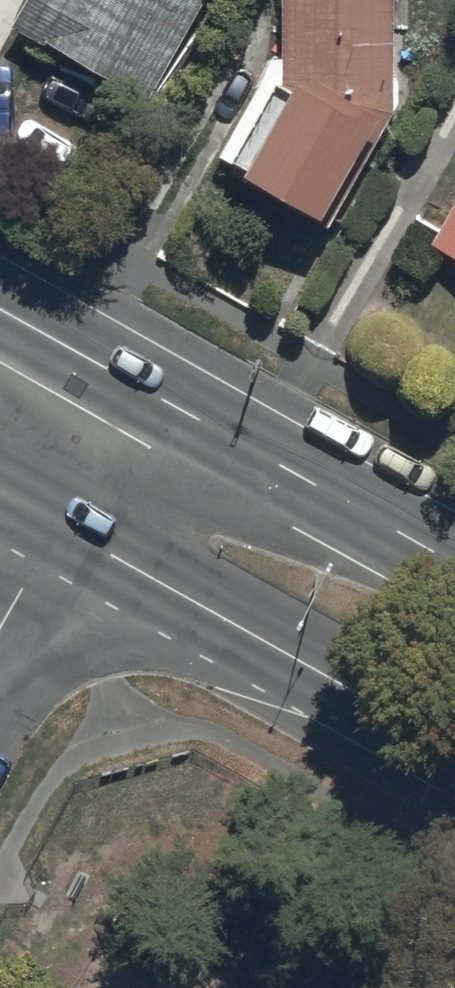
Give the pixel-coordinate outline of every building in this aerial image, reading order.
[(12,29),(151,106),(210,0),(27,0),(12,29)] [(392,0),(282,0),(281,63),(275,60),(215,163),(322,225),(380,123),(396,123),(392,0)] [(433,245),(454,258),(454,207),(433,245)]
